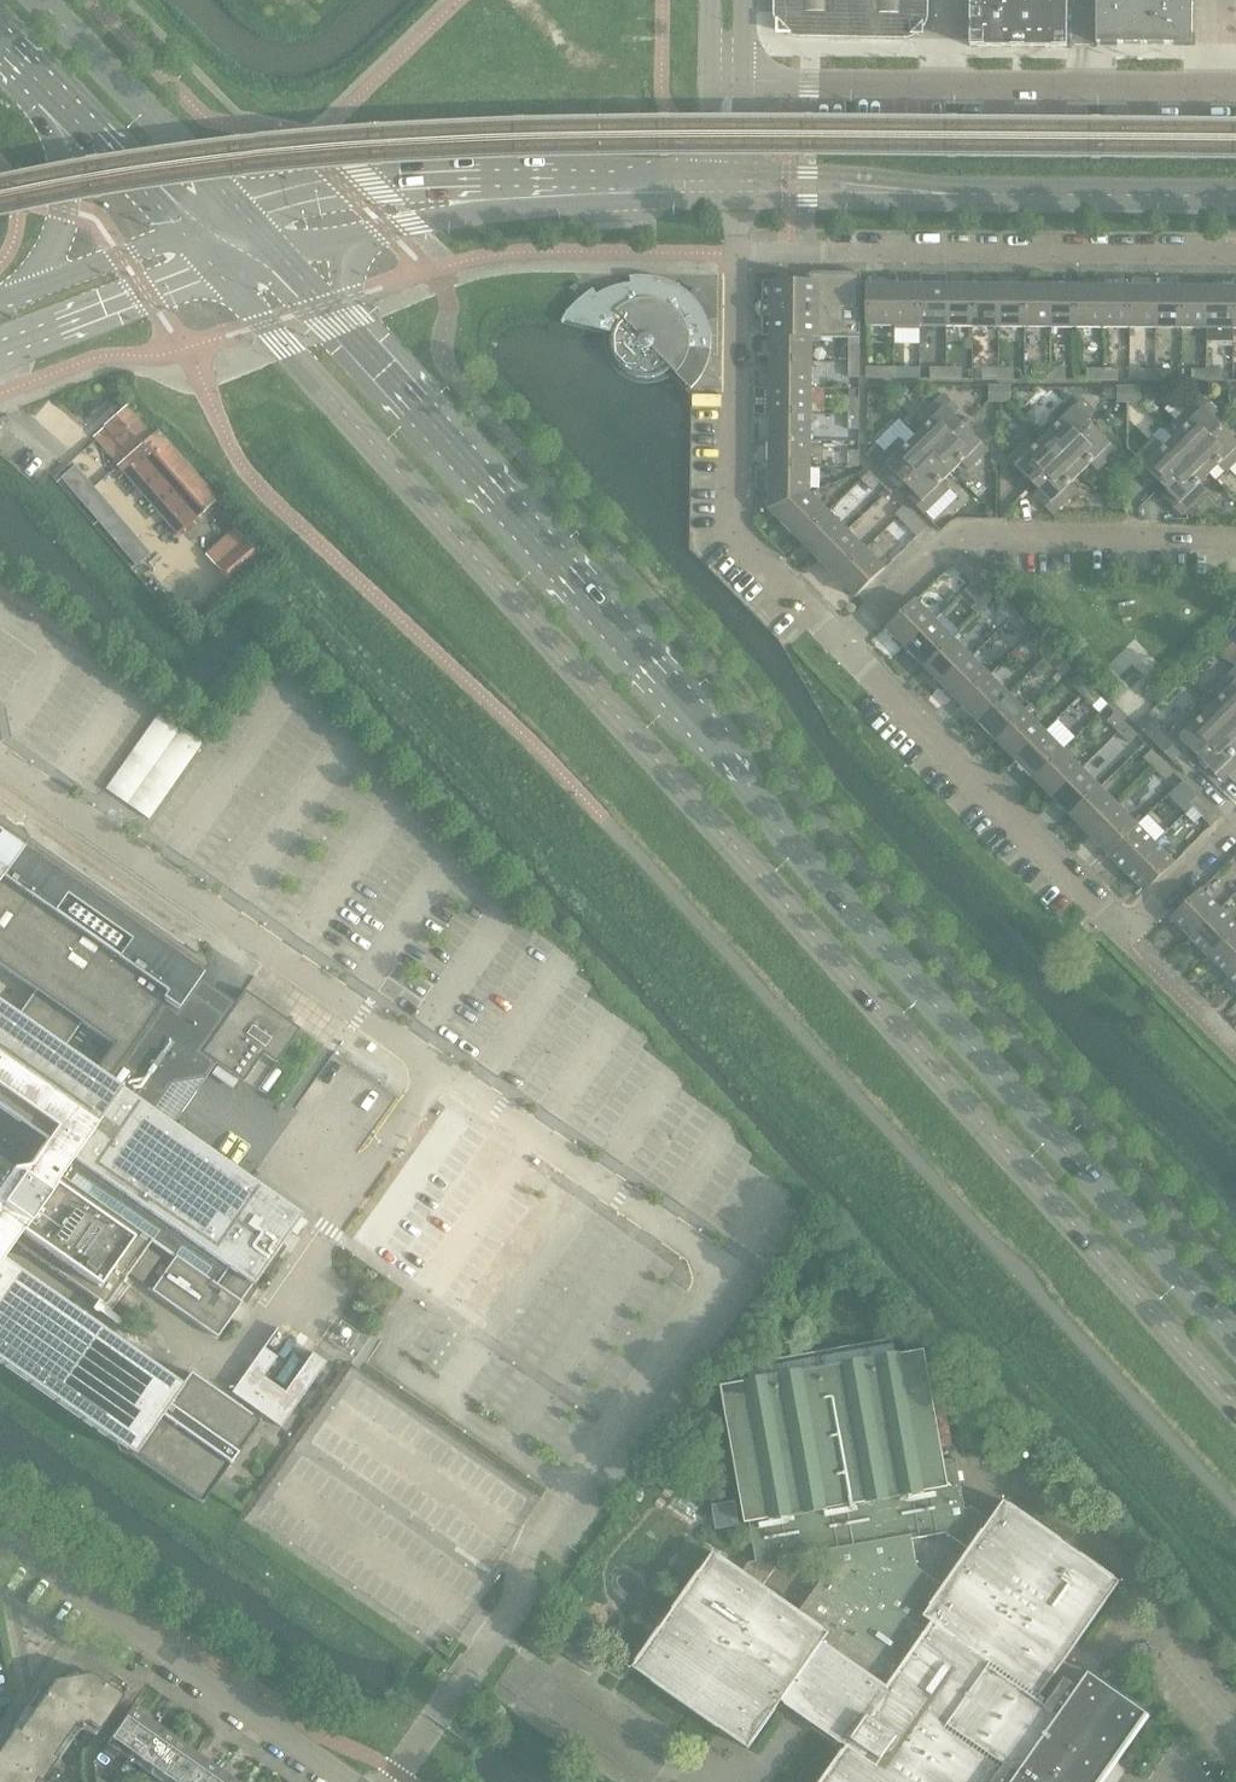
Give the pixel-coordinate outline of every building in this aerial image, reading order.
[(778,27),(785,33),(789,36),(794,37),(799,38),(851,39),(904,40),(906,39),(909,39),(911,38),(914,37),(916,37),(918,35),(924,29),(926,26),(927,24),(927,23),(928,20),(929,16),(929,0),(774,0),(774,13),(775,18),(776,22),(778,27)] [(971,48),(1068,48),(1068,0),(971,0),(971,48)] [(1174,44),(1193,44),(1193,0),(1097,0),(1097,44),(1174,44)] [(763,337),(771,337),(771,336),(812,337),(812,338),(860,339),(861,274),(830,273),(830,274),(822,274),(813,283),(771,282),(771,303),(763,303),(761,303),(760,304),(759,304),(757,306),(756,308),(756,310),(756,312),(757,313),(757,314),(758,315),(759,316),(761,317),(762,317),(763,317),(763,337)] [(692,296),(691,295),(687,292),(683,289),(679,286),(671,282),(668,281),(661,279),(658,278),(651,277),(646,277),(638,277),(630,277),(630,279),(631,278),(632,284),(625,285),(621,285),(615,287),(607,290),(602,293),(598,295),(594,291),(595,291),(594,289),(589,293),(580,301),(577,303),(573,307),(569,312),(567,314),(564,319),(562,323),(564,324),(566,321),(612,334),(611,337),(611,339),(611,342),(611,345),(611,349),(612,351),(613,354),(614,358),(616,361),(618,363),(620,366),(622,368),(625,371),(628,373),(632,375),(634,376),(637,377),(640,378),(643,378),(648,378),(652,378),(656,377),(658,377),(660,376),(664,374),(668,372),(672,368),(692,389),(694,387),(697,384),(699,380),(701,377),(704,374),(705,371),(707,367),(708,364),(709,360),(711,354),(711,351),(711,348),(712,343),(712,338),(711,332),(710,327),(709,324),(708,321),(713,319),(714,320),(715,319),(714,316),(712,312),(710,308),(708,305),(706,301),(704,298),(699,293),(697,290),(696,291),(696,292),(692,296)] [(868,327),(895,327),(895,285),(868,285),(868,327)] [(921,286),(895,285),(895,327),(896,327),(896,343),(920,343),(920,327),(921,327),(921,286)] [(921,286),(921,327),(947,327),(947,286),(921,286)] [(947,286),(947,327),(973,328),(973,286),(947,286)] [(973,286),(973,328),(999,328),(999,286),(973,286)] [(999,286),(999,328),(1025,328),(1025,286),(999,286)] [(1025,286),(1025,328),(1051,328),(1052,287),(1025,286)] [(1052,287),(1051,328),(1077,328),(1078,287),(1052,287)] [(1078,287),(1077,328),(1104,329),(1104,287),(1078,287)] [(1104,287),(1104,329),(1130,329),(1130,287),(1104,287)] [(1130,287),(1130,329),(1156,329),(1157,287),(1130,287)] [(1157,287),(1156,329),(1182,329),(1183,288),(1157,287)] [(1183,288),(1182,329),(1208,329),(1209,288),(1183,288)] [(1235,288),(1209,288),(1208,329),(1208,343),(1234,343),(1234,329),(1235,288)] [(771,337),(771,362),(812,363),(812,338),(812,337),(771,336),(771,337)] [(849,348),(849,363),(860,363),(860,348),(849,348)] [(771,362),(770,388),(812,389),(812,363),(771,362)] [(860,363),(849,363),(849,378),(860,378),(860,363)] [(867,379),(883,379),(883,368),(867,368),(867,379)] [(883,368),(883,379),(898,379),(898,368),(883,368)] [(931,379),(947,380),(947,369),(931,369),(931,379)] [(947,369),(947,380),(962,380),(962,369),(947,369)] [(984,380),(999,380),(999,369),(984,369),(984,380)] [(999,369),(999,380),(1014,380),(1014,369),(999,369)] [(1035,380),(1051,380),(1051,370),(1036,369),(1035,380)] [(1051,370),(1051,380),(1066,380),(1066,370),(1051,370)] [(1088,381),(1103,381),(1103,370),(1088,370),(1088,381)] [(1103,370),(1103,381),(1118,381),(1119,370),(1103,370)] [(1141,381),(1156,381),(1156,370),(1141,370),(1141,381)] [(1156,370),(1156,381),(1171,381),(1171,370),(1156,370)] [(1193,381),(1208,381),(1208,371),(1193,371),(1193,381)] [(1208,371),(1208,381),(1223,381),(1223,371),(1208,371)] [(989,402),(1000,402),(1000,387),(990,387),(989,402)] [(1000,387),(1000,402),(1011,402),(1011,387),(1000,387)] [(770,388),(770,414),(812,415),(812,389),(770,388)] [(1116,388),(1105,388),(1105,400),(1116,400),(1116,388)] [(1118,402),(1129,403),(1129,388),(1118,388),(1118,402)] [(1129,388),(1129,403),(1139,403),(1140,388),(1129,388)] [(927,428),(917,437),(935,455),(964,426),(954,415),(960,410),(945,395),(920,420),(927,428)] [(1056,429),(1046,438),(1064,456),(1093,427),(1083,416),(1088,411),(1074,396),(1048,421),(1056,429)] [(1203,397),(1168,432),(1175,439),(1192,457),(1222,428),(1211,417),(1217,412),(1203,397)] [(849,400),(849,415),(860,415),(860,400),(849,400)] [(105,427),(95,437),(94,437),(119,465),(117,466),(178,535),(218,501),(157,432),(151,436),(127,408),(105,427)] [(770,414),(770,441),(812,441),(812,415),(770,414)] [(860,415),(849,415),(849,430),(860,430),(860,415)] [(964,426),(935,455),(952,473),(962,463),(969,470),(989,451),(964,426)] [(1093,427),(1064,456),(1081,474),(1091,464),(1098,471),(1118,452),(1093,427)] [(1192,457),(1210,475),(1219,465),(1227,473),(1235,463),(1235,442),(1222,428),(1192,457)] [(878,445),(867,456),(889,479),(895,473),(905,484),(935,455),(917,437),(908,446),(901,439),(886,453),(878,445)] [(1009,460),(1034,485),(1064,456),(1046,438),(1036,447),(1029,440),(1009,460)] [(1138,461),(1163,486),(1192,457),(1175,439),(1165,448),(1158,441),(1138,461)] [(770,441),(770,467),(811,468),(812,441),(770,441)] [(849,452),(849,467),(859,467),(859,453),(849,452)] [(935,455),(905,484),(916,494),(910,500),(925,514),(950,489),(943,482),(952,473),(935,455)] [(1064,456),(1034,485),(1044,495),(1039,501),(1053,515),(1079,490),(1072,483),(1081,474),(1064,456)] [(1192,457),(1163,486),(1173,496),(1168,502),(1182,516),(1208,491),(1200,484),(1210,475),(1192,457)] [(811,468),(770,467),(770,495),(771,495),(771,510),(811,494),(811,468)] [(870,473),(862,481),(872,491),(880,484),(870,473)] [(811,494),(771,510),(782,520),(781,522),(800,541),(830,512),(811,494)] [(896,515),(907,526),(915,519),(904,508),(896,515)] [(830,512),(800,541),(818,560),(848,531),(830,512)] [(915,519),(907,526),(918,537),(925,529),(915,519)] [(848,531),(818,560),(837,579),(866,550),(848,531)] [(215,566),(231,584),(261,558),(245,540),(215,566)] [(866,550),(837,579),(856,598),(885,569),(866,550)] [(961,557),(954,564),(964,575),(972,568),(961,557)] [(972,568),(964,575),(975,586),(983,578),(972,568)] [(887,630),(906,649),(936,620),(917,601),(887,630)] [(998,610),(1009,621),(1017,613),(1006,602),(998,610)] [(936,620),(906,649),(924,668),(954,639),(953,637),(960,630),(943,613),(936,620)] [(1017,613),(1009,621),(1020,631),(1027,624),(1017,613)] [(954,639),(924,668),(943,686),(972,657),(954,639)] [(1035,647),(1045,658),(1053,650),(1042,639),(1035,647)] [(1053,650),(1045,658),(1056,669),(1064,661),(1053,650)] [(261,661),(262,662),(266,665),(272,658),(267,653),(261,661)] [(972,657),(943,686),(961,705),(991,676),(972,657)] [(1045,658),(1033,670),(1039,676),(1056,669),(1045,658)] [(1210,710),(1228,728),(1235,720),(1235,677),(1233,673),(1213,693),(1220,700),(1210,710)] [(991,676),(961,705),(979,724),(1009,694),(991,676)] [(1072,684),(1082,695),(1090,688),(1079,677),(1072,684)] [(1090,688),(1082,695),(1093,706),(1101,699),(1090,688)] [(1009,694),(979,724),(998,742),(1027,713),(1009,694)] [(1169,736),(1161,727),(1150,738),(1173,761),(1188,746),(1198,757),(1228,728),(1210,710),(1201,719),(1194,712),(1169,736)] [(1027,713),(998,742),(1016,761),(1046,732),(1027,713)] [(1109,722),(1119,733),(1127,725),(1116,714),(1109,722)] [(1228,728),(1235,736),(1235,720),(1228,728)] [(1127,725),(1119,733),(1130,743),(1137,736),(1127,725)] [(1198,757),(1223,782),(1235,769),(1235,755),(1235,736),(1228,728),(1198,757)] [(1046,732),(1016,761),(1035,780),(1064,751),(1046,732)] [(1064,751),(1035,780),(1053,798),(1083,769),(1064,751)] [(1145,759),(1156,770),(1163,762),(1153,751),(1145,759)] [(1163,762),(1156,770),(1166,780),(1174,773),(1163,762)] [(1083,769),(1053,798),(1071,817),(1101,788),(1083,769)] [(1101,788),(1071,817),(1089,836),(1119,806),(1101,788)] [(1193,808),(1201,816),(1209,808),(1198,797),(1190,805),(1193,808)] [(1119,806),(1089,836),(1108,854),(1137,825),(1119,806)] [(1193,808),(1186,815),(1195,824),(1202,817),(1201,816),(1193,808)] [(1209,808),(1201,816),(1202,817),(1212,826),(1219,819),(1209,808)] [(1137,825),(1108,854),(1126,873),(1156,844),(1166,834),(1148,816),(1138,826),(1137,825)] [(118,1445),(119,1447),(119,1448),(120,1450),(122,1452),(123,1453),(125,1454),(127,1455),(129,1455),(131,1455),(202,1505),(211,1492),(261,1422),(190,1372),(181,1385),(2,1260),(14,1243),(106,1307),(152,1242),(174,1258),(151,1292),(218,1339),(243,1303),(241,1302),(253,1286),(303,1215),(148,1107),(160,1092),(166,1081),(171,1085),(205,1079),(216,1063),(243,1083),(263,1054),(276,1064),(300,1030),(245,991),(222,1022),(208,1012),(187,997),(209,965),(206,964),(205,962),(205,960),(204,958),(202,957),(201,956),(199,955),(196,955),(194,955),(25,837),(25,835),(24,833),(23,831),(21,830),(19,829),(17,829),(15,829),(14,829),(0,819),(0,1362),(118,1445)] [(1156,844),(1126,873),(1145,892),(1175,863),(1156,844)] [(1172,919),(1191,939),(1221,910),(1202,890),(1172,919)] [(1191,939),(1209,957),(1235,931),(1235,925),(1221,910),(1191,939)] [(1209,957),(1228,976),(1235,968),(1235,931),(1209,957)] [(1228,976),(1235,984),(1235,968),(1228,976)] [(277,1328),(232,1393),(281,1428),(327,1363),(313,1353),(285,1392),(264,1377),(278,1358),(265,1349),(279,1329),(277,1328)] [(823,1781),(1101,1781),(1148,1715),(1089,1674),(1079,1688),(1066,1679),(1049,1703),(1040,1697),(1120,1582),(1005,1502),(985,1530),(967,1517),(957,1459),(944,1461),(925,1351),(896,1356),(893,1339),(747,1365),(750,1382),(722,1387),(746,1524),(750,1523),(754,1563),(750,1563),(743,1573),(714,1553),(663,1626),(655,1638),(634,1668),(749,1749),(782,1701),(847,1747),(823,1781)] [(388,1397),(363,1433),(507,1532),(532,1496),(388,1397)] [(350,1452),(325,1489),(469,1588),(494,1552),(350,1452)] [(708,1512),(659,1478),(591,1575),(603,1583),(586,1608),(622,1633),(631,1622),(655,1638),(663,1626),(640,1609),(708,1512)] [(347,1554),(322,1590),(407,1649),(432,1613),(347,1554)] [(91,1674),(73,1677),(81,1724),(87,1723),(99,1731),(123,1697),(91,1674)] [(54,1680),(33,1711),(67,1736),(75,1725),(81,1724),(73,1677),(54,1680)] [(110,1739),(132,1755),(153,1724),(131,1708),(110,1739)] [(37,1780),(40,1781),(41,1781),(57,1759),(53,1756),(67,1736),(33,1711),(18,1732),(14,1729),(0,1750),(0,1781),(35,1781),(37,1780)] [(153,1724),(132,1755),(153,1769),(175,1739),(153,1724)] [(153,1769),(171,1781),(177,1781),(196,1754),(175,1739),(153,1769)] [(177,1781),(208,1781),(218,1769),(196,1754),(177,1781)] [(208,1781),(236,1781),(218,1769),(208,1781)]
